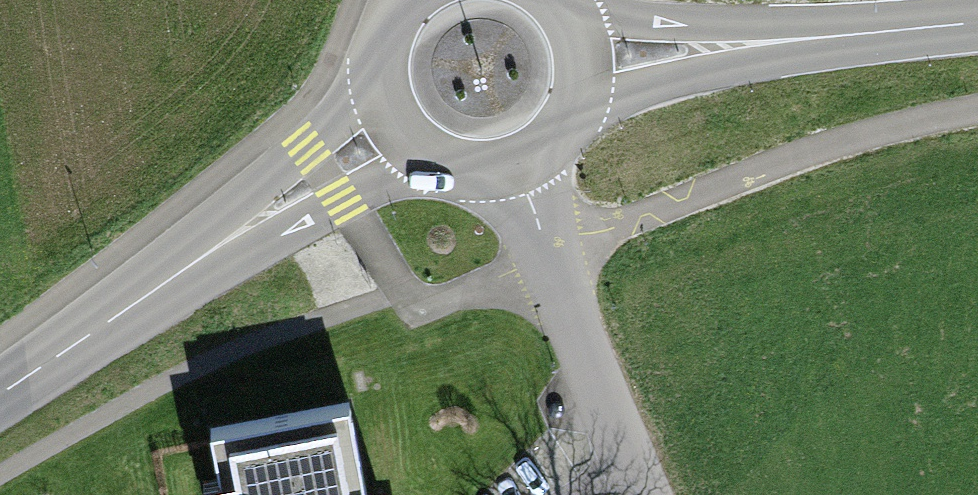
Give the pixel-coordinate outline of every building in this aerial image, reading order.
[(345,411),(216,438),(228,494),(363,494),(345,411)]
